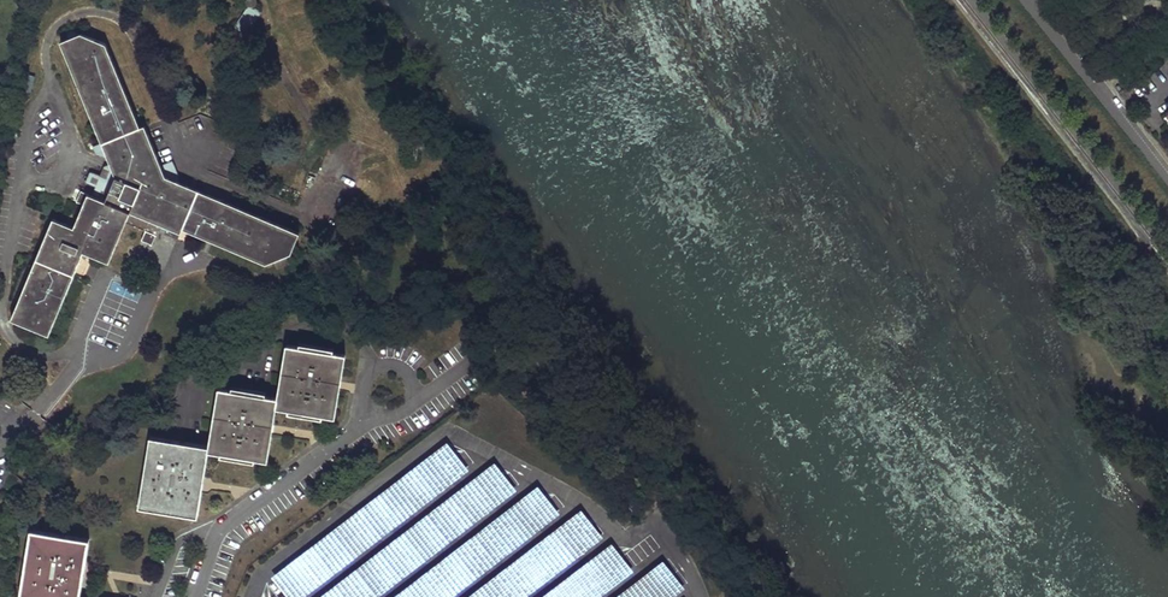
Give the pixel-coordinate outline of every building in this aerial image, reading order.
[(252,6),(253,6),(254,6),(255,5),(256,5),(257,4),(257,2),(257,1),(257,0),(256,0),(249,0),(248,1),(248,2),(249,4),(249,5),(234,27),(247,35),(262,13),(252,6)] [(83,46),(66,52),(103,143),(122,135),(139,175),(137,175),(133,184),(117,177),(106,202),(93,197),(82,192),(77,203),(85,206),(75,228),(54,220),(12,319),(50,336),(85,252),(110,263),(127,223),(146,230),(142,240),(154,245),(159,233),(162,224),(183,233),(184,228),(266,264),(292,255),(293,251),(283,247),(290,229),(180,184),(166,178),(162,167),(145,127),(141,130),(107,46),(82,34),(79,36),(83,46)] [(79,36),(61,43),(66,52),(83,46),(79,36)] [(122,135),(103,143),(110,162),(112,165),(117,177),(133,184),(137,175),(139,175),(122,135)] [(174,162),(162,167),(166,178),(180,184),(181,180),(174,162)] [(93,174),(88,184),(97,188),(93,197),(106,202),(117,177),(112,165),(106,167),(101,178),(93,174)] [(162,224),(159,233),(179,241),(183,233),(162,224)] [(290,229),(283,247),(293,251),(300,234),(290,229)] [(300,343),(300,347),(333,352),(334,349),(300,343)] [(279,398),(277,407),(290,410),(323,415),(335,418),(346,355),(333,352),(300,347),(287,345),(279,398)] [(233,387),(233,390),(266,396),(267,393),(233,387)] [(211,447),(210,451),(223,453),(256,459),(269,461),(277,407),(279,398),(266,396),(233,390),(221,389),(211,447)] [(290,410),(289,413),(323,419),(323,415),(290,410)] [(200,517),(210,451),(211,447),(152,437),(141,507),(200,517)] [(275,577),(290,596),(305,596),(469,471),(449,445),(275,577)] [(223,453),(222,457),(255,463),(256,459),(223,453)] [(324,596),(380,596),(518,490),(497,464),(324,596)] [(541,489),(401,596),(455,596),(561,515),(541,489)] [(605,538),(584,511),(473,596),(529,596),(605,538)] [(20,596),(81,596),(91,540),(31,530),(20,596)] [(547,596),(602,596),(635,572),(614,545),(547,596)] [(621,596),(675,596),(685,589),(665,563),(621,596)]
